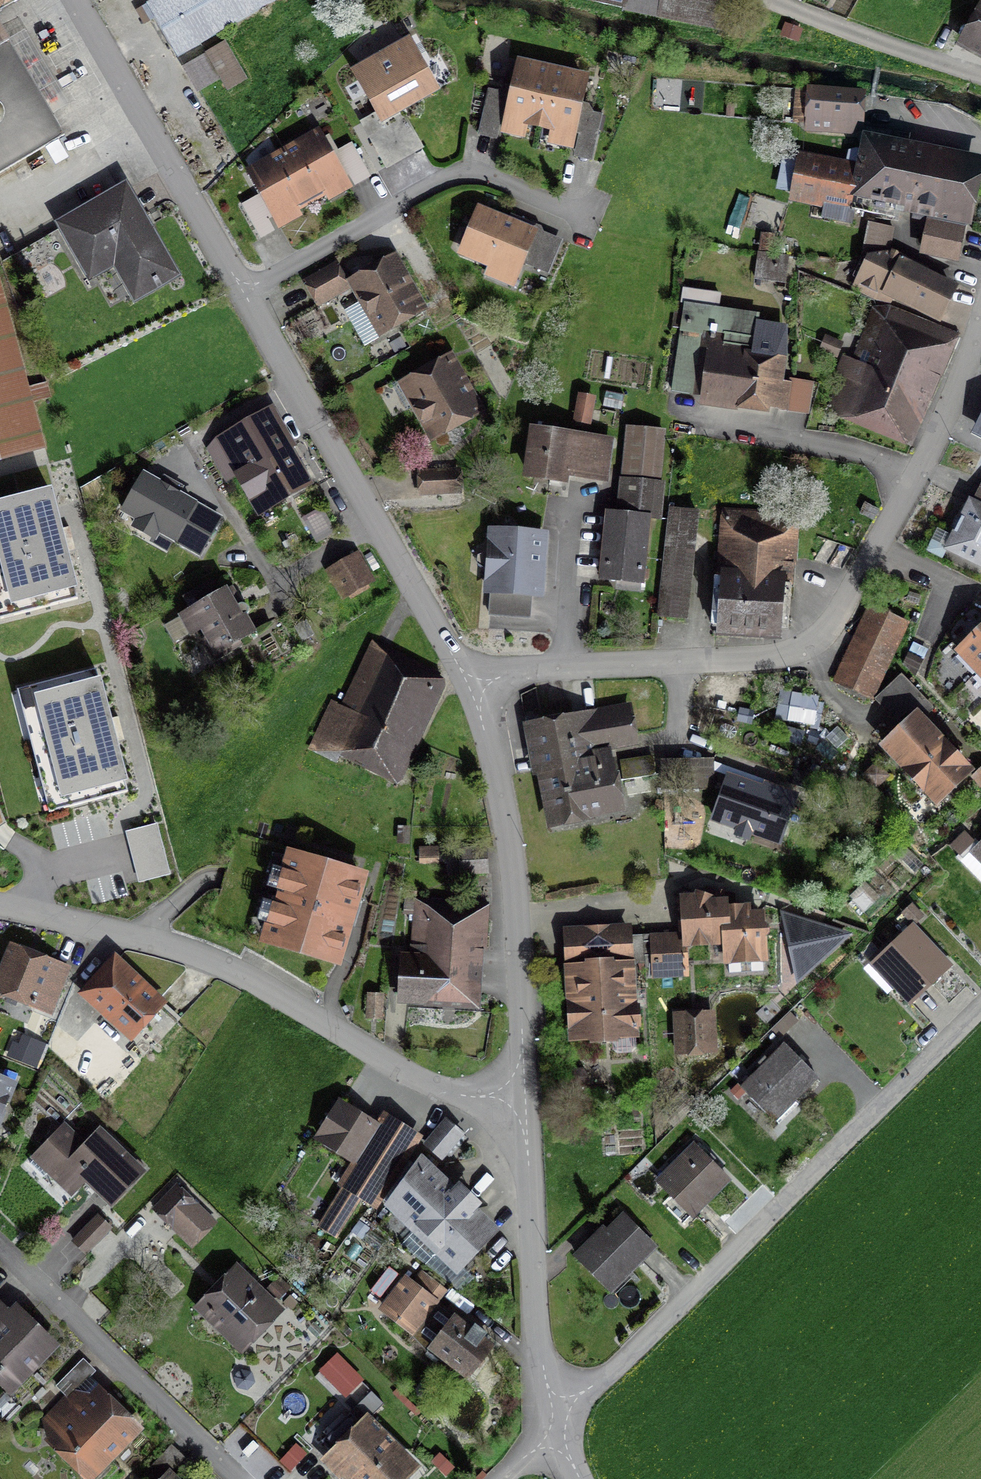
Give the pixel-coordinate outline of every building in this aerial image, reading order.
[(17,0),(0,0),(0,10),(17,0)] [(145,7),(178,62),(283,0),(158,0),(145,7)] [(721,29),(727,3),(713,0),(591,0),(721,29)] [(955,47),(980,61),(980,2),(955,47)] [(0,40),(0,178),(61,143),(0,40)] [(434,98),(404,43),(351,72),(381,126),(434,98)] [(243,82),(222,46),(181,71),(195,95),(218,81),(225,92),(243,82)] [(583,81),(518,65),(512,89),(505,119),(570,134),(577,106),(583,81)] [(856,135),(858,92),(804,88),(802,132),(856,135)] [(313,134),(282,152),(315,209),(346,190),(313,134)] [(849,207),(896,216),(899,203),(917,207),(916,213),(964,222),(976,161),(863,138),(856,170),(804,159),(798,192),(850,202),(849,207)] [(279,230),(315,209),(282,152),(246,173),(279,230)] [(175,280),(123,187),(53,225),(86,284),(110,271),(129,306),(175,280)] [(520,228),(480,212),(463,254),(490,264),(491,261),(521,273),(523,268),(536,235),(520,228)] [(888,305),(895,292),(939,315),(952,290),(897,263),(886,254),(891,230),(867,226),(866,257),(854,288),(888,305)] [(953,257),(959,234),(930,227),(924,250),(953,257)] [(536,235),(523,268),(544,277),(558,244),(536,235)] [(423,311),(394,258),(347,283),(376,336),(423,311)] [(769,259),(757,258),(754,283),(781,285),(783,261),(769,259)] [(346,292),(334,268),(304,283),(317,307),(346,292)] [(42,451),(31,407),(48,402),(44,387),(25,392),(0,296),(0,462),(42,451)] [(940,374),(953,341),(877,311),(861,350),(876,356),(866,383),(852,377),(844,374),(830,410),(852,418),(854,414),(907,435),(932,371),(940,374)] [(750,361),(702,354),(694,408),(765,419),(766,414),(805,420),(810,389),(789,386),(788,390),(777,388),(786,331),(756,326),(750,361)] [(482,414),(448,357),(395,389),(429,445),(482,414)] [(837,372),(844,374),(852,377),(858,363),(843,357),(837,372)] [(593,403),(576,400),(571,427),(588,430),(593,403)] [(290,445),(271,411),(213,445),(255,518),(309,487),(286,448),(290,445)] [(608,444),(526,432),(519,482),(560,488),(561,479),(602,485),(608,444)] [(664,437),(625,432),(615,521),(645,524),(657,525),(662,488),(658,488),(664,437)] [(459,474),(422,474),(423,493),(459,493),(459,474)] [(144,476),(125,510),(140,519),(135,528),(156,540),(161,531),(199,554),(206,542),(180,527),(193,504),(144,476)] [(966,506),(943,555),(980,572),(980,485),(970,508),(966,506)] [(0,508),(0,620),(76,601),(49,495),(0,508)] [(329,529),(320,512),(302,521),(312,538),(329,529)] [(682,624),(695,516),(668,513),(655,621),(682,624)] [(790,580),(792,520),(721,517),(717,637),(773,639),(775,580),(790,580)] [(615,521),(605,520),(598,583),(639,587),(645,524),(615,521)] [(543,537),(486,533),(482,597),(489,597),(528,600),(539,601),(543,537)] [(371,581),(357,557),(325,575),(340,599),(371,581)] [(223,593),(175,619),(186,641),(198,634),(211,659),(252,636),(241,616),(237,618),(223,593)] [(526,620),(528,600),(489,597),(488,618),(526,620)] [(905,627),(874,611),(837,682),(867,698),(905,627)] [(953,654),(980,684),(980,628),(953,654)] [(393,783),(442,678),(372,645),(340,712),(331,707),(313,745),(393,783)] [(125,792),(94,676),(21,695),(52,811),(125,792)] [(901,679),(882,696),(899,715),(918,697),(901,679)] [(580,755),(634,744),(628,709),(528,729),(548,827),(622,813),(611,759),(582,764),(580,755)] [(970,776),(913,716),(878,750),(934,809),(970,776)] [(656,794),(649,759),(619,765),(626,800),(656,794)] [(711,795),(710,763),(661,765),(662,797),(711,795)] [(971,783),(980,793),(980,773),(971,783)] [(771,847),(787,800),(724,778),(708,825),(771,847)] [(156,825),(127,832),(139,881),(168,873),(156,825)] [(969,857),(980,869),(980,845),(969,857)] [(333,970),(360,879),(282,856),(255,946),(333,970)] [(676,900),(678,938),(679,949),(721,947),(723,969),(763,966),(758,923),(693,899),(676,900)] [(483,908),(416,904),(413,960),(399,959),(396,1009),(477,1014),(483,908)] [(806,971),(846,935),(794,919),(791,947),(806,971)] [(949,969),(912,929),(871,967),(908,1007),(949,969)] [(562,971),(629,967),(627,930),(561,933),(562,971)] [(678,938),(649,940),(652,984),(681,982),(679,949),(678,938)] [(68,973),(8,948),(0,966),(0,998),(49,1018),(68,973)] [(163,1006),(112,959),(77,998),(128,1044),(163,1006)] [(633,1042),(629,967),(562,971),(567,1046),(633,1042)] [(383,993),(367,992),(366,1019),(382,1019),(383,993)] [(711,1015),(672,1017),(674,1061),(713,1059),(711,1015)] [(812,1081),(780,1050),(739,1093),(772,1123),(812,1081)] [(11,1086),(0,1082),(0,1115),(11,1086)] [(349,1167),(374,1128),(337,1105),(313,1145),(349,1167)] [(345,1183),(346,1184),(320,1226),(337,1236),(363,1195),(375,1203),(415,1140),(384,1120),(345,1183)] [(462,1140),(443,1123),(421,1148),(440,1165),(462,1140)] [(81,1149),(62,1129),(30,1160),(69,1201),(83,1187),(106,1210),(141,1175),(98,1132),(81,1149)] [(726,1186),(689,1148),(651,1185),(688,1223),(726,1186)] [(461,1204),(421,1167),(392,1210),(455,1267),(490,1230),(461,1204)] [(214,1226),(175,1188),(141,1222),(160,1241),(169,1231),(189,1250),(214,1226)] [(608,1294),(652,1250),(619,1218),(603,1236),(598,1231),(572,1259),(608,1294)] [(110,1233),(96,1219),(70,1245),(83,1259),(110,1233)] [(283,1313),(235,1267),(191,1313),(239,1358),(283,1313)] [(410,1337),(435,1306),(403,1280),(378,1311),(410,1337)] [(0,1308),(0,1388),(10,1397),(56,1352),(12,1308),(6,1314),(0,1308)] [(461,1381),(487,1346),(449,1318),(423,1354),(461,1381)] [(87,1384),(94,1377),(81,1364),(54,1391),(65,1401),(33,1434),(79,1478),(93,1478),(138,1434),(87,1384)] [(364,1417),(358,1423),(345,1410),(313,1440),(327,1455),(318,1464),(332,1478),(405,1478),(414,1470),(364,1417)]
